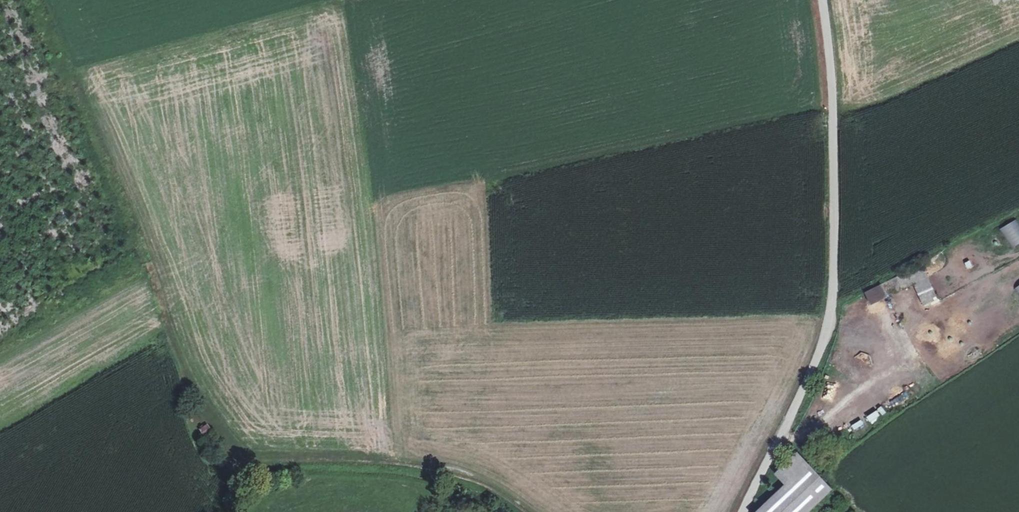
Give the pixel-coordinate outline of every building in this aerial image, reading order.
[(882,285),(865,293),(872,306),(889,298),(882,285)] [(869,422),(879,416),(876,409),(866,415),(869,422)] [(830,492),(794,456),(771,478),(782,490),(757,511),(810,511),(830,492)]
